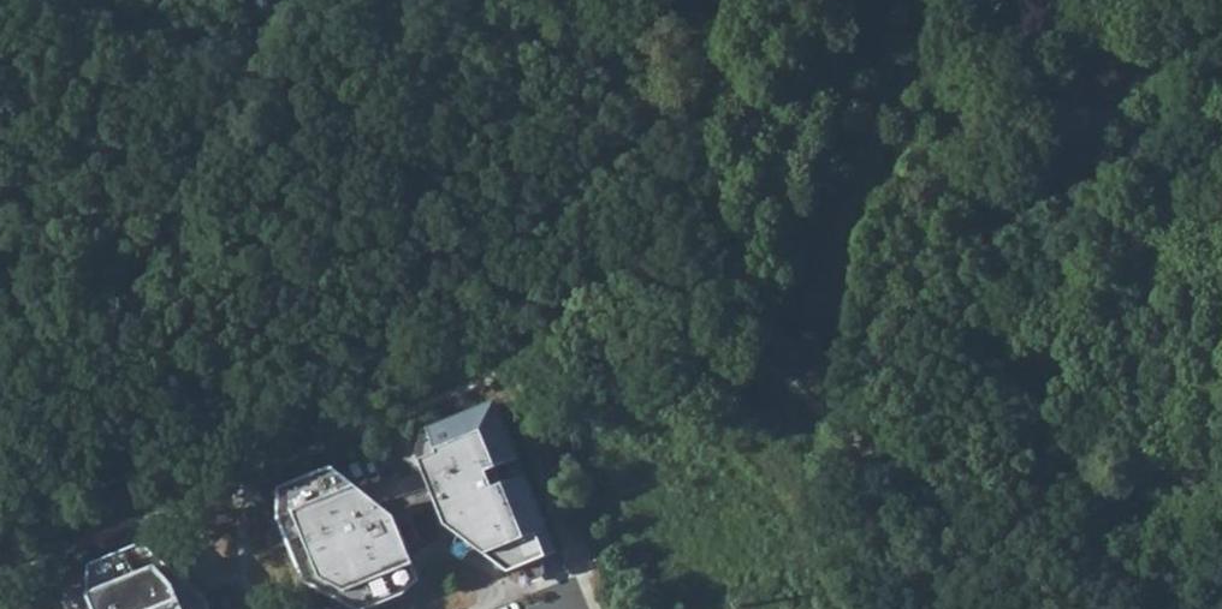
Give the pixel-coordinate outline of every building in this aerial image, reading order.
[(496,400),(423,429),(422,459),(448,523),(459,531),(462,527),(479,539),(476,544),(510,569),(557,550),(496,400)] [(280,487),(280,518),(306,580),(361,608),(363,608),(404,592),(408,578),(420,573),(396,516),(333,466),(280,487)] [(97,608),(212,608),(206,594),(143,543),(96,562),(107,588),(91,595),(97,608)]
